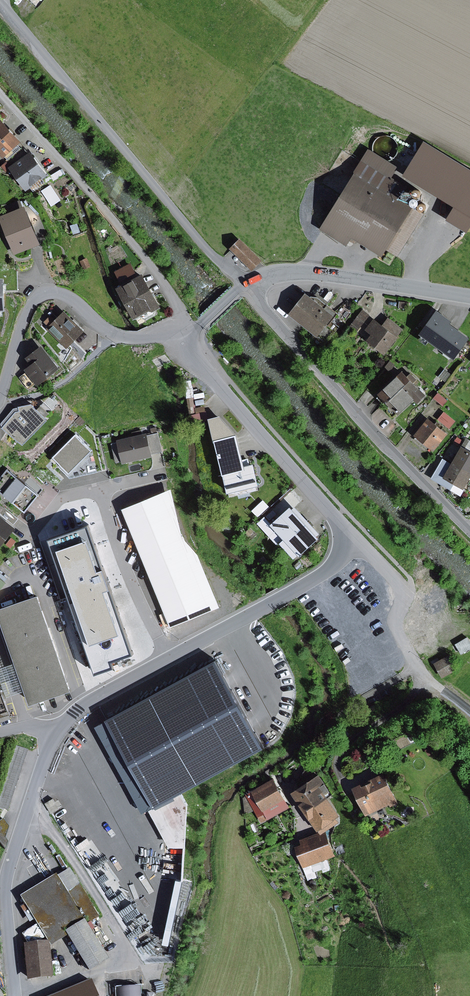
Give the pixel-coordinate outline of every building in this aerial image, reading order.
[(0,121),(0,152),(3,156),(6,154),(20,141),(22,139),(3,118),(0,121)] [(426,140),(406,172),(457,203),(449,217),(469,230),(469,167),(426,140)] [(25,145),(20,141),(6,154),(14,163),(30,152),(25,145)] [(370,148),(362,161),(394,181),(402,168),(370,148)] [(14,163),(10,166),(27,189),(49,173),(33,150),(30,152),(14,163)] [(7,161),(1,166),(5,170),(11,165),(7,161)] [(394,181),(362,161),(320,229),(349,246),(354,239),(384,257),(388,250),(397,255),(423,214),(396,197),(402,186),(394,181)] [(51,184),(42,190),(53,205),(62,199),(51,184)] [(408,198),(410,198),(411,198),(413,196),(414,195),(414,193),(414,192),(414,190),(412,189),(411,188),(409,187),(408,188),(406,188),(405,189),(404,191),(404,193),(404,194),(405,196),(406,197),(408,198)] [(0,215),(0,217),(15,253),(42,242),(27,204),(0,215)] [(78,223),(71,225),(74,234),(81,232),(78,223)] [(241,237),(230,247),(251,269),(262,260),(241,237)] [(87,257),(80,260),(84,269),(92,265),(87,257)] [(131,262),(115,270),(120,280),(136,272),(131,262)] [(143,273),(119,287),(136,317),(151,309),(153,310),(161,306),(143,273)] [(335,314),(307,291),(306,292),(292,309),(290,312),(315,332),(318,334),(331,318),(335,314)] [(400,301),(399,307),(408,309),(409,303),(400,301)] [(438,308),(421,333),(456,357),(469,337),(469,335),(451,322),(453,319),(438,308)] [(85,330),(65,309),(58,317),(53,312),(43,322),(68,347),(85,330)] [(363,309),(350,326),(358,332),(370,315),(363,309)] [(384,325),(374,317),(365,329),(371,333),(366,339),(386,354),(404,330),(389,318),(384,325)] [(43,344),(27,356),(32,363),(26,368),(38,384),(61,367),(43,344)] [(445,369),(439,377),(446,382),(452,374),(445,369)] [(387,400),(407,381),(400,373),(380,392),(387,400)] [(407,381),(387,400),(399,412),(415,397),(420,401),(429,392),(413,375),(407,381)] [(438,392),(434,397),(443,405),(448,400),(438,392)] [(25,447),(51,418),(33,402),(19,406),(20,409),(15,410),(1,427),(25,447)] [(445,411),(438,418),(450,428),(456,420),(445,411)] [(221,415),(211,417),(224,470),(247,464),(240,436),(221,415)] [(429,417),(415,434),(435,450),(449,432),(446,430),(436,422),(429,417)] [(148,435),(147,432),(118,439),(118,441),(123,460),(124,463),(153,455),(152,453),(148,435)] [(159,432),(148,435),(152,453),(163,451),(159,432)] [(71,471),(93,449),(77,433),(54,456),(59,460),(71,471)] [(454,460),(469,469),(469,439),(467,437),(454,460)] [(123,460),(118,441),(112,442),(116,462),(123,460)] [(454,460),(453,461),(445,476),(455,481),(466,487),(469,479),(469,469),(454,460)] [(261,482),(256,462),(247,464),(224,470),(230,490),(261,482)] [(8,468),(0,479),(0,488),(28,509),(41,493),(26,482),(8,468)] [(173,488),(123,508),(171,626),(220,605),(200,551),(184,535),(173,488)] [(295,504),(273,522),(302,556),(323,538),(313,526),(297,507),(295,504)] [(0,513),(14,524),(19,518),(4,507),(0,513)] [(0,515),(0,547),(16,527),(0,515)] [(40,595),(35,596),(19,603),(0,609),(0,613),(17,661),(26,688),(31,702),(32,702),(71,689),(72,688),(40,595)] [(457,644),(463,654),(469,649),(469,641),(468,637),(457,644)] [(451,654),(436,663),(443,676),(459,667),(451,654)] [(17,661),(0,667),(0,676),(7,695),(26,688),(17,661)] [(13,715),(7,695),(0,676),(0,720),(13,715)] [(127,783),(155,818),(172,805),(143,769),(127,783)] [(385,773),(354,787),(367,816),(398,801),(385,773)] [(319,775),(294,791),(307,812),(328,798),(333,795),(319,775)] [(275,777),(253,789),(269,818),(291,806),(275,777)] [(269,818),(253,789),(247,793),(255,809),(262,822),(269,818)] [(255,809),(247,793),(244,796),(245,813),(255,809)] [(53,798),(46,803),(52,813),(60,808),(53,798)] [(340,816),(328,798),(307,812),(321,834),(339,822),(337,818),(340,816)] [(159,818),(168,834),(181,827),(172,811),(159,818)] [(3,818),(0,820),(0,842),(5,849),(7,841),(4,838),(8,826),(3,818)] [(301,843),(296,845),(304,867),(312,865),(314,872),(323,869),(320,861),(327,858),(334,856),(326,833),(320,835),(319,833),(300,839),(301,843)] [(327,858),(320,861),(323,869),(324,872),(330,870),(327,858)] [(314,872),(312,865),(304,867),(308,880),(316,877),(314,872)] [(96,913),(70,870),(57,878),(85,921),(96,913)] [(55,874),(20,897),(49,942),(50,947),(68,938),(65,933),(85,921),(57,878),(55,874)] [(85,921),(65,933),(68,938),(89,972),(109,961),(85,921)] [(49,942),(28,944),(31,980),(52,978),(50,947),(49,942)] [(55,995),(98,995),(92,982),(55,995)] [(116,988),(117,995),(141,995),(141,986),(116,988)]
